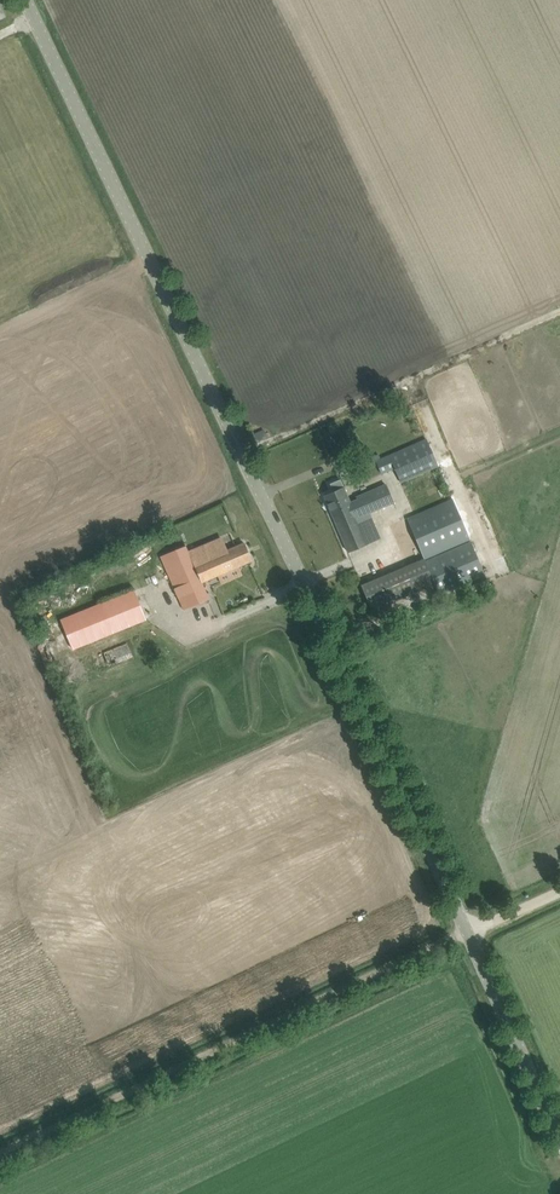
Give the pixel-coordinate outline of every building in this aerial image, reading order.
[(6,17),(1,6),(8,2),(7,0),(0,0),(0,19),(6,17)] [(254,434),(256,439),(266,435),(264,430),(254,434)] [(338,444),(350,442),(349,436),(337,438),(338,444)] [(396,470),(402,485),(440,469),(428,441),(377,462),(383,476),(396,470)] [(335,520),(348,552),(380,538),(369,512),(393,501),(385,484),(367,492),(368,494),(362,497),(366,507),(335,520)] [(344,487),(324,495),(335,520),(366,507),(362,497),(350,502),(344,487)] [(470,539),(453,499),(389,525),(407,566),(470,539)] [(201,582),(225,572),(218,554),(227,550),(222,539),(189,553),(185,545),(161,556),(184,609),(209,599),(201,582)] [(471,541),(425,561),(439,594),(485,575),(471,541)] [(227,550),(218,554),(225,572),(252,560),(244,542),(227,550)] [(45,627),(56,655),(146,619),(135,591),(45,627)] [(104,653),(110,666),(133,657),(127,643),(104,653)] [(99,675),(87,678),(89,683),(101,680),(99,675)]
